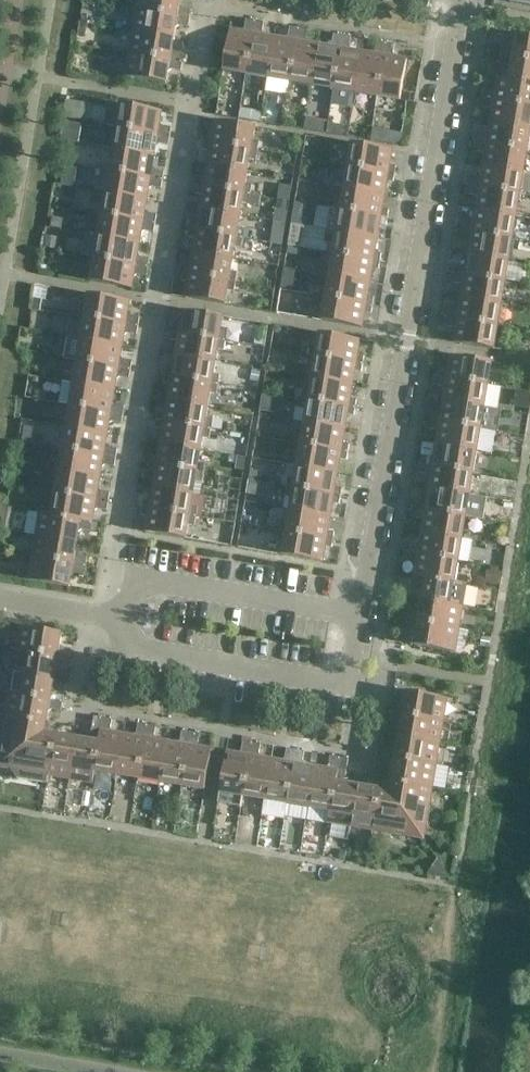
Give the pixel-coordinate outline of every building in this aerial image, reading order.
[(180,0),(138,0),(137,9),(190,19),(192,10),(182,8),(180,5),(180,0)] [(189,27),(190,19),(137,9),(133,31),(174,38),(176,28),(179,26),(189,27)] [(246,74),(255,21),(247,19),(245,29),(241,31),(230,29),(223,70),(246,74)] [(268,78),(275,37),(265,35),(262,32),(264,22),(255,21),(246,74),(268,78)] [(290,82),(299,28),(290,27),(289,36),(285,39),(275,37),(268,78),(290,82)] [(312,85),(319,44),(309,43),(306,39),(308,30),(299,28),(290,82),(312,85)] [(172,48),(174,38),(133,31),(129,53),(183,62),(184,53),(175,52),(172,48)] [(334,89),(343,35),(334,34),(332,43),(329,46),(319,44),(312,85),(334,89)] [(517,34),(515,45),(511,48),(502,46),(500,55),(529,60),(529,36),(517,34)] [(356,93),(363,52),(352,50),(350,46),(352,37),(343,35),(334,89),(356,93)] [(378,96),(386,43),(378,41),(376,51),(373,53),(363,52),(356,93),(378,96)] [(400,100),(407,59),(396,57),(394,54),(395,44),(386,43),(378,96),(400,100)] [(181,71),(183,62),(129,53),(125,76),(166,83),(168,72),(172,69),(181,71)] [(500,55),(499,64),(508,66),(511,69),(509,79),(509,80),(529,83),(529,60),(500,55)] [(509,80),(509,79),(498,77),(496,88),(492,90),(483,89),(482,98),(529,106),(529,83),(509,80)] [(66,97),(64,114),(116,120),(119,104),(66,97)] [(482,98),(480,106),(489,108),(492,112),(490,122),(529,128),(529,106),(482,98)] [(160,122),(162,111),(121,104),(117,127),(170,136),(172,127),(162,126),(160,122)] [(253,140),(255,127),(215,120),(212,135),(205,134),(204,142),(258,151),(259,141),(253,140)] [(529,136),(529,128),(490,122),(489,132),(485,134),(476,133),(474,141),(528,150),(529,136)] [(169,145),(170,136),(117,127),(113,149),(154,156),(156,146),(159,143),(169,145)] [(524,172),(528,150),(474,141),(473,150),(482,152),(485,155),(483,165),(524,172)] [(256,160),(258,151),(204,142),(203,150),(209,151),(207,165),(248,172),(250,159),(256,160)] [(390,165),(392,150),(352,143),(350,156),(343,155),(342,165),(395,174),(396,166),(390,165)] [(152,166),(154,156),(113,149),(109,171),(163,180),(164,171),(155,169),(152,166)] [(246,185),(248,172),(207,165),(205,179),(198,178),(197,186),(250,195),(252,186),(246,185)] [(394,182),(395,174),(342,165),(340,174),(346,175),(344,188),(385,195),(387,181),(394,182)] [(520,194),(524,172),(483,165),(481,176),(478,178),(468,177),(467,185),(520,194)] [(161,189),(163,180),(109,171),(106,193),(147,200),(149,190),(152,187),(161,189)] [(283,183),(272,239),(283,242),(294,185),(283,183)] [(517,216),(520,194),(467,185),(465,194),(475,196),(477,199),(475,210),(517,216)] [(249,204),(250,195),(197,186),(195,193),(202,194),(200,208),(240,215),(243,203),(249,204)] [(382,208),(385,195),(344,188),(342,200),(336,199),(334,208),(388,218),(389,209),(382,208)] [(145,210),(147,200),(106,193),(102,214),(156,224),(157,215),(148,213),(145,210)] [(238,228),(240,215),(200,208),(197,222),(191,221),(189,229),(243,238),(245,229),(238,228)] [(386,225),(388,218),(334,208),(333,218),(339,219),(337,231),(377,238),(380,224),(386,225)] [(513,239),(517,216),(475,210),(474,220),(470,222),(461,221),(459,230),(513,239)] [(154,232),(156,224),(102,214),(98,236),(139,243),(141,233),(145,231),(154,232)] [(326,243),(327,226),(306,225),(305,242),(326,243)] [(242,248),(243,238),(189,229),(188,237),(195,238),(192,252),(233,259),(235,247),(242,248)] [(509,261),(513,239),(459,230),(458,238),(467,240),(470,243),(468,254),(509,261)] [(375,252),(377,238),(337,231),(335,244),(328,243),(327,252),(380,261),(382,253),(375,252)] [(138,253),(139,243),(98,236),(95,258),(148,267),(150,259),(140,257),(138,253)] [(231,271),(233,259),(192,252),(190,266),(183,265),(182,273),(236,282),(237,273),(231,271)] [(379,269),(380,261),(327,252),(325,261),(332,262),(330,275),(370,282),(372,268),(379,269)] [(505,282),(509,261),(468,254),(466,264),(463,266),(453,265),(452,273),(505,282)] [(147,276),(148,267),(95,258),(91,281),(132,288),(134,277),(137,274),(147,276)] [(234,292),(236,282),(182,273),(181,281),(188,282),(185,297),(226,304),(228,290),(234,292)] [(502,304),(505,282),(452,273),(451,282),(460,284),(462,287),(461,297),(502,304)] [(368,296),(370,282),(330,275),(327,288),(321,286),(319,296),(373,305),(374,297),(368,296)] [(128,312),(130,301),(89,294),(85,317),(138,326),(140,317),(130,316),(128,312)] [(372,313),(373,305),(319,296),(318,305),(324,307),(322,320),(362,327),(365,312),(372,313)] [(498,326),(502,304),(461,297),(459,307),(456,310),(446,308),(445,317),(498,326)] [(221,330),(223,317),(183,310),(180,325),(174,324),(172,332),(226,341),(228,331),(221,330)] [(137,335),(138,326),(85,317),(81,339),(122,346),(124,336),(128,333),(137,335)] [(494,349),(498,326),(445,317),(443,326),(453,327),(455,331),(453,342),(494,349)] [(224,350),(226,341),(172,332),(171,340),(178,341),(175,355),(216,362),(218,349),(224,350)] [(358,355),(360,340),(320,333),(317,346),(311,345),(309,355),(363,364),(364,356),(358,355)] [(121,356),(122,346),(81,339),(77,361),(131,370),(133,361),(123,359),(121,356)] [(214,374),(216,362),(175,355),(173,369),(166,368),(165,376),(219,385),(220,375),(214,374)] [(362,372),(363,364),(309,355),(308,364),(314,365),(312,378),(353,385),(355,371),(362,372)] [(488,385),(492,362),(451,355),(449,366),(446,369),(436,367),(435,376),(488,385)] [(130,378),(131,370),(77,361),(74,383),(115,390),(117,379),(120,377),(130,378)] [(217,394),(219,385),(165,376),(164,383),(170,385),(168,399),(209,406),(211,393),(217,394)] [(485,407),(488,385),(435,376),(433,385),(443,386),(445,390),(443,400),(485,407)] [(351,399),(353,385),(312,378),(310,390),(304,389),(302,399),(356,408),(357,400),(351,399)] [(113,400),(115,390),(74,383),(70,405),(124,414),(125,405),(116,404),(113,400)] [(206,418),(209,406),(168,399),(165,413),(159,412),(158,420),(211,429),(213,420),(206,418)] [(354,416),(356,408),(302,399),(300,408),(307,409),(305,422),(345,429),(348,414),(354,416)] [(481,429),(485,407),(443,400),(442,410),(438,413),(429,411),(427,420),(481,429)] [(122,423),(124,414),(70,405),(66,427),(108,434),(109,424),(113,421),(122,423)] [(210,439),(211,429),(158,420),(156,428),(163,429),(160,443),(201,450),(203,437),(210,439)] [(477,451),(481,429),(427,420),(426,428),(435,430),(438,434),(436,444),(477,451)] [(343,443),(345,429),(305,422),(303,435),(296,434),(295,443),(348,452),(350,444),(343,443)] [(106,444),(108,434),(66,427),(63,449),(116,458),(118,449),(108,448),(106,444)] [(199,462),(201,450),(160,443),(158,457),(152,456),(150,464),(204,473),(205,463),(199,462)] [(347,460),(348,452),(295,443),(293,453),(299,454),(297,466),(338,473),(340,459),(347,460)] [(473,473),(477,451),(436,444),(434,454),(431,457),(421,455),(420,464),(473,473)] [(115,467),(116,458),(63,449),(59,471),(100,478),(102,468),(105,465),(115,467)] [(202,482),(204,473),(150,464),(149,472),(155,473),(153,487),(194,494),(196,481),(202,482)] [(470,495),(473,473),(420,464),(418,473),(428,475),(430,478),(429,488),(470,495)] [(336,487),(338,473),(297,466),(295,479),(289,477),(287,487),(341,496),(342,488),(336,487)] [(99,488),(100,478),(59,471),(55,493),(109,502),(110,493),(101,491),(99,488)] [(275,496),(276,483),(251,481),(250,495),(275,496)] [(192,506),(194,494),(153,487),(151,501),(144,500),(143,508),(197,517),(198,507),(192,506)] [(340,504),(341,496),(287,487),(286,496),(292,498),(290,510),(331,517),(333,503),(340,504)] [(466,517),(470,495),(429,488),(427,498),(423,501),(414,499),(413,508),(466,517)] [(107,510),(109,502),(55,493),(52,514),(93,521),(95,511),(98,509),(107,510)] [(195,526),(197,517),(143,508),(142,515),(148,517),(146,532),(186,539),(189,525),(195,526)] [(462,539),(466,517),(413,508),(411,517),(420,518),(423,522),(421,532),(462,539)] [(328,531),(331,517),(290,510),(288,522),(281,521),(280,531),(333,540),(335,532),(328,531)] [(91,531),(93,521),(52,514),(40,512),(36,535),(77,542),(79,532),(83,530),(91,531)] [(332,548),(333,540),(280,531),(278,540),(285,541),(282,555),(323,562),(326,546),(332,548)] [(459,561),(462,539),(421,532),(420,542),(416,544),(407,543),(405,552),(459,561)] [(76,552),(77,542),(36,535),(33,557),(86,566),(87,557),(78,556),(76,552)] [(455,583),(455,582),(459,561),(405,552),(404,560),(413,562),(416,566),(414,576),(455,583)] [(85,575),(86,566),(33,557),(29,580),(70,587),(72,576),(75,573),(85,575)] [(463,607),(467,585),(467,584),(455,582),(455,583),(414,576),(412,585),(421,587),(423,590),(422,600),(463,607)] [(459,629),(463,607),(422,600),(420,610),(416,613),(407,611),(406,620),(459,629)] [(455,652),(459,629),(406,620),(404,629),(413,630),(416,634),(414,645),(455,652)] [(60,644),(62,633),(21,626),(17,649),(71,658),(72,650),(63,648),(60,644)] [(69,667),(71,658),(17,649),(13,671),(55,678),(56,668),(60,665),(69,667)] [(53,688),(55,678),(13,671),(10,693),(63,702),(65,693),(55,692),(53,688)] [(444,721),(448,698),(406,691),(405,702),(401,705),(392,703),(390,712),(444,721)] [(62,711),(63,702),(10,693),(6,717),(47,724),(47,722),(49,712),(52,709),(62,711)] [(440,743),(444,721),(390,712),(389,721),(398,722),(401,726),(399,736),(440,743)] [(95,771),(103,718),(94,716),(91,737),(87,740),(77,738),(70,779),(93,783),(95,771)] [(42,735),(51,728),(47,722),(47,724),(6,717),(0,750),(0,754),(5,761),(42,735)] [(117,775),(124,734),(113,732),(111,729),(112,719),(103,718),(95,771),(117,775)] [(138,779),(147,725),(139,724),(137,733),(134,735),(124,734),(117,775),(138,779)] [(160,782),(167,741),(157,739),(155,736),(156,726),(147,725),(138,779),(160,782)] [(47,775),(53,740),(54,734),(55,734),(51,728),(42,735),(5,761),(11,769),(47,775)] [(182,786),(191,732),(182,731),(181,740),(177,743),(167,741),(160,782),(182,786)] [(205,790),(212,749),(201,747),(198,743),(200,734),(191,732),(182,786),(205,790)] [(77,738),(55,734),(54,734),(53,740),(47,775),(70,779),(77,738)] [(436,765),(440,743),(399,736),(397,746),(394,749),(384,747),(383,756),(436,765)] [(243,796),(252,743),(243,741),(242,751),(238,753),(227,751),(220,792),(243,796)] [(265,800),(272,759),(262,757),(259,754),(261,744),(252,743),(243,796),(265,800)] [(287,804),(296,750),(287,749),(285,758),(282,760),(272,759),(265,800),(287,804)] [(309,807),(316,766),(305,764),(303,761),(304,751),(296,750),(287,804),(309,807)] [(331,811),(340,757),(331,756),(329,765),(326,768),(316,766),(309,807),(330,811),(331,811)] [(432,789),(436,765),(383,756),(381,765),(391,766),(393,770),(391,781),(391,782),(432,789)] [(351,826),(358,785),(348,784),(345,780),(349,759),(340,757),(331,811),(330,811),(328,822),(351,826)] [(426,825),(432,789),(391,782),(391,781),(386,785),(392,794),(418,831),(426,825)] [(374,830),(380,795),(381,789),(380,789),(358,785),(351,826),(374,830)] [(418,831),(392,794),(386,785),(380,789),(381,789),(380,795),(374,830),(411,836),(418,831)]
